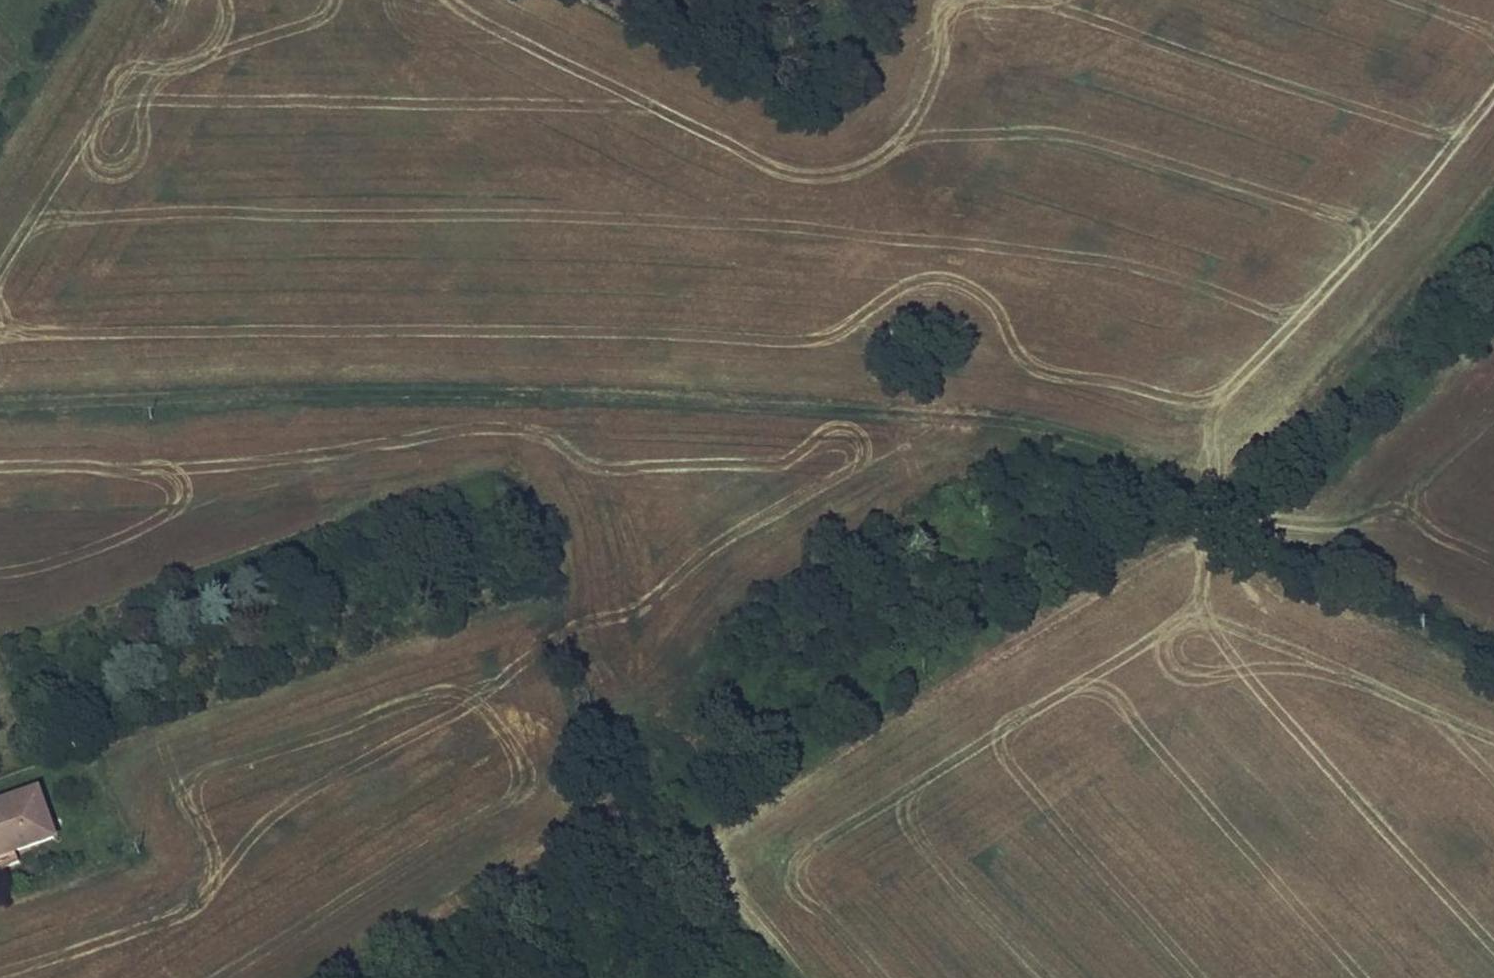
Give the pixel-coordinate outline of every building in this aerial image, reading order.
[(0,804),(0,857),(9,854),(55,837),(39,790),(0,804)] [(11,860),(9,854),(0,857),(0,864),(11,860)]
